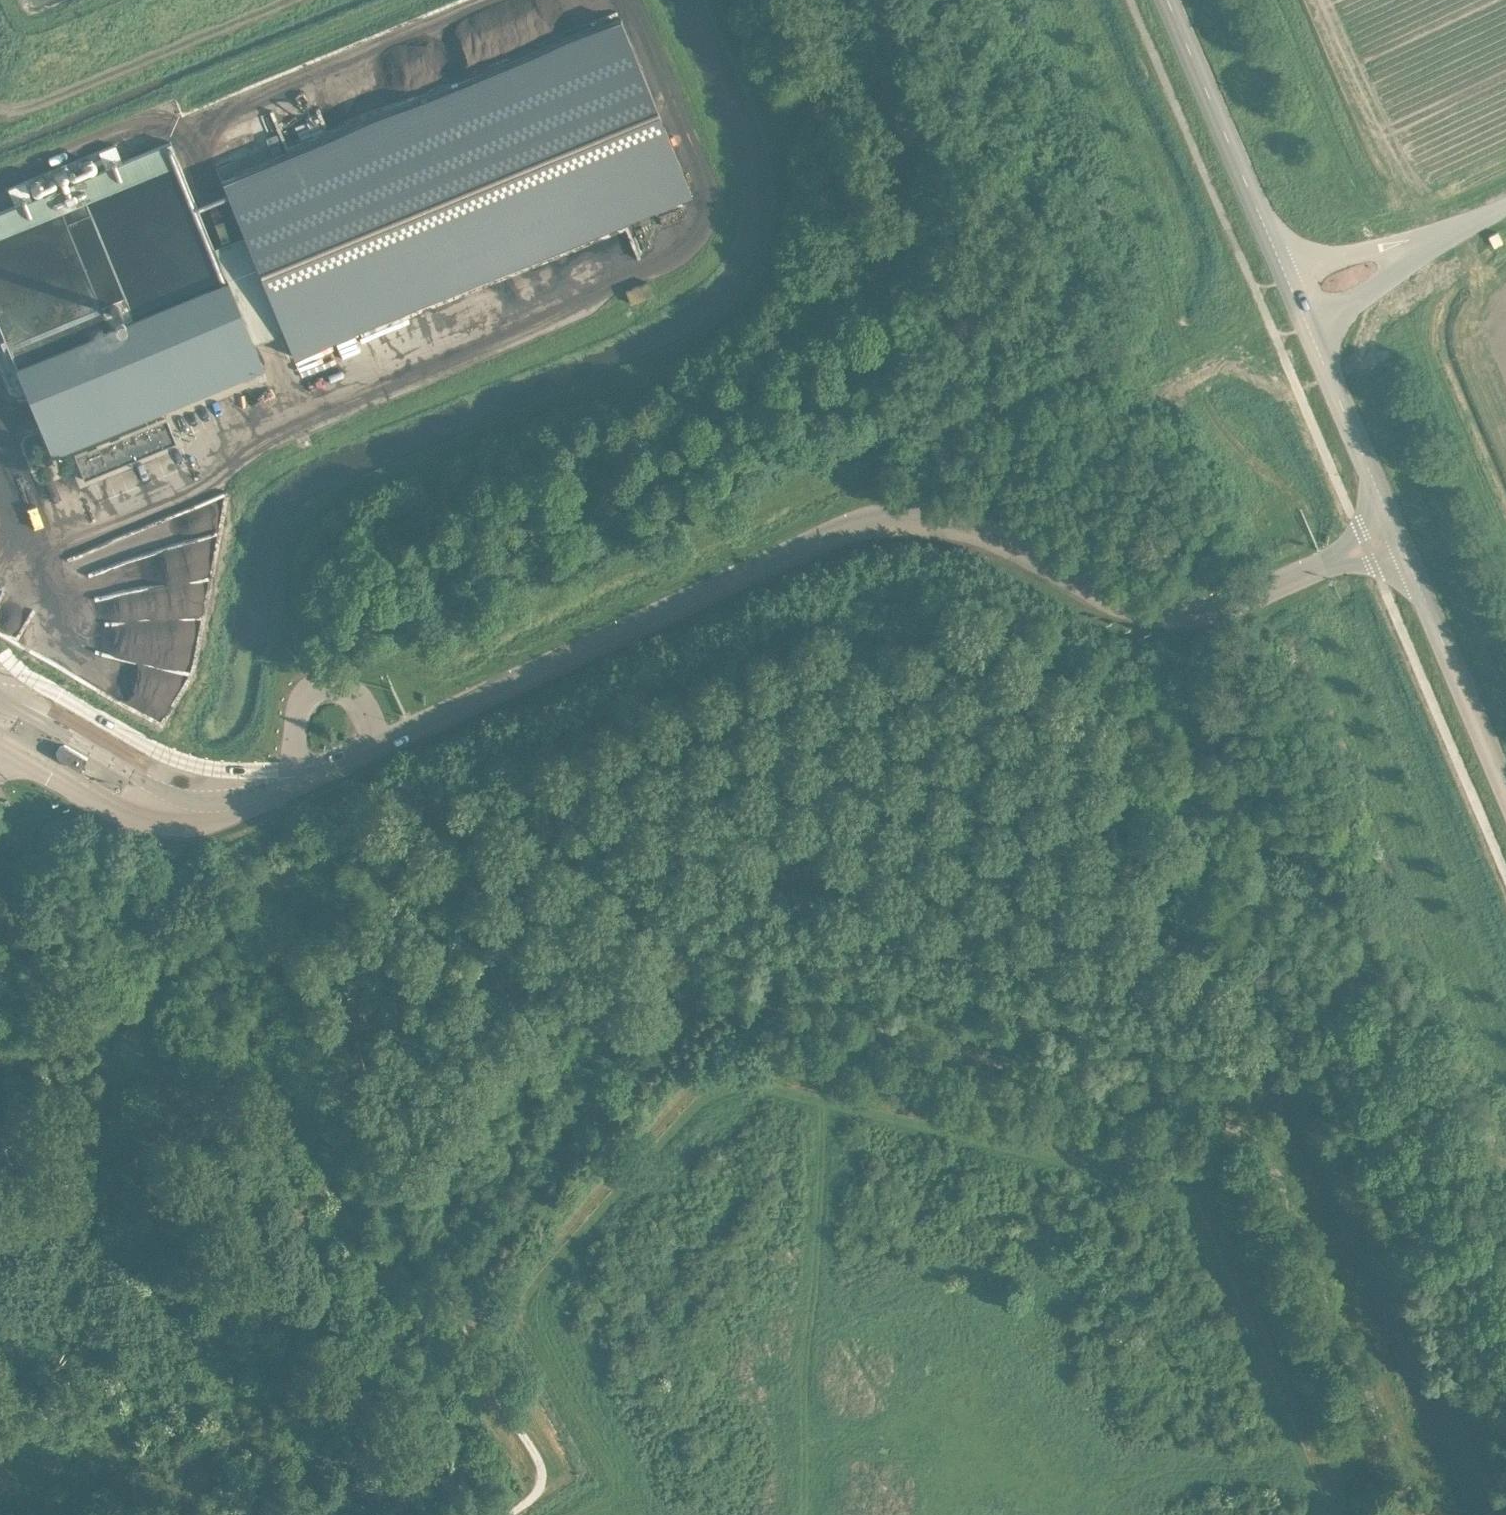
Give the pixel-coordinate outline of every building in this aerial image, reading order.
[(51,454),(262,368),(252,344),(270,337),(282,332),(292,357),(691,194),(620,20),(221,183),(243,236),(230,241),(213,248),(170,143),(0,212),(0,330),(32,407),(51,454)] [(166,419),(74,456),(83,480),(175,443),(166,419)] [(63,740),(56,753),(83,768),(91,754),(63,740)]
